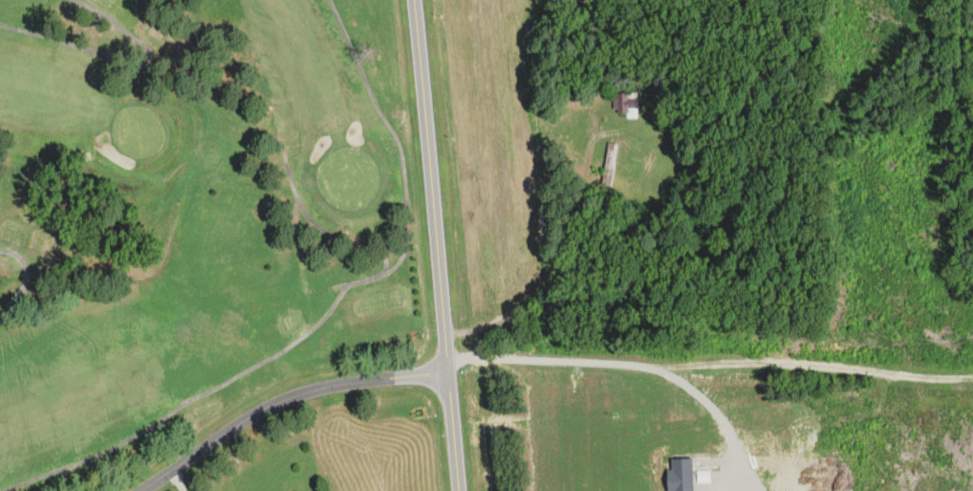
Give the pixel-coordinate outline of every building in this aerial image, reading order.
[(637,93),(615,93),(616,117),(637,117),(637,93)] [(613,168),(621,169),(624,144),(607,142),(604,170),(598,169),(596,185),(611,187),(613,168)]
